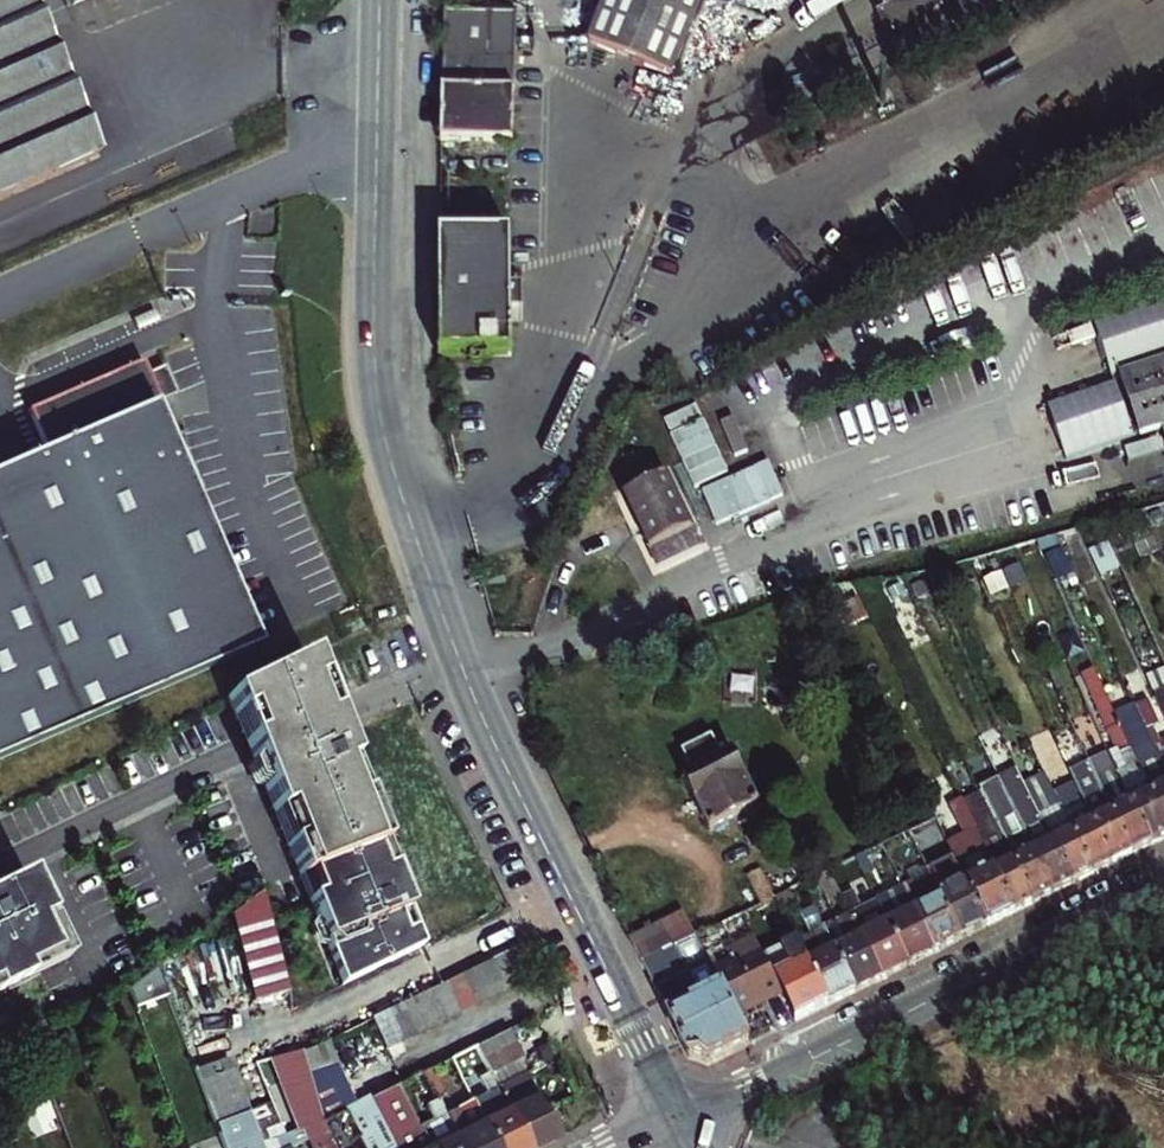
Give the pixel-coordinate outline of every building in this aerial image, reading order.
[(104,154),(35,0),(0,0),(0,198),(104,154)] [(67,8),(90,0),(64,0),(67,8)] [(593,42),(677,75),(708,0),(611,0),(593,42)] [(444,13),(441,145),(512,145),(516,14),(444,13)] [(436,293),(435,360),(507,360),(509,240),(438,238),(436,293)] [(0,473),(0,757),(256,647),(173,459),(179,451),(161,403),(175,393),(165,371),(149,376),(142,363),(31,409),(50,451),(0,473)] [(1140,396),(1157,452),(1163,450),(1163,388),(1140,396)] [(624,505),(651,558),(695,537),(668,483),(624,505)] [(1152,531),(1135,538),(1147,563),(1162,556),(1152,531)] [(1108,551),(1091,560),(1104,585),(1120,577),(1108,551)] [(1066,558),(1046,563),(1050,571),(1070,567),(1066,558)] [(1071,570),(1054,578),(1065,603),(1083,595),(1071,570)] [(1029,587),(1010,595),(1017,609),(1035,601),(1029,587)] [(1010,595),(993,603),(999,618),(1017,609),(1010,595)] [(289,677),(211,717),(347,996),(430,954),(289,677)] [(1119,721),(1098,678),(1086,683),(1120,757),(1113,761),(1156,854),(1163,850),(1163,818),(1119,721)] [(1150,685),(1163,716),(1163,679),(1150,685)] [(1139,716),(1162,763),(1163,768),(1163,743),(1161,736),(1163,735),(1163,727),(1155,709),(1139,716)] [(350,719),(354,747),(400,740),(396,712),(350,719)] [(1119,721),(1163,818),(1163,768),(1162,763),(1139,716),(1138,712),(1119,721)] [(695,781),(683,786),(710,841),(763,815),(736,761),(723,767),(713,747),(685,760),(695,781)] [(1022,769),(1023,775),(1079,892),(1099,882),(1060,798),(1041,760),(1022,769)] [(1113,761),(1093,769),(1136,864),(1156,854),(1113,761)] [(1093,769),(1075,777),(1080,789),(1118,873),(1136,864),(1093,769)] [(1023,775),(1004,784),(1038,854),(1061,901),(1079,892),(1023,775)] [(1004,784),(984,793),(984,794),(1007,839),(1011,847),(1019,864),(1042,911),(1061,901),(1038,854),(1004,784)] [(1118,873),(1080,789),(1060,798),(1099,882),(1118,873)] [(984,794),(963,804),(970,818),(978,834),(980,839),(997,874),(1020,921),(1042,911),(1019,864),(1011,847),(1007,839),(984,794)] [(966,841),(950,848),(958,865),(992,935),(1020,921),(997,874),(980,839),(978,834),(970,818),(963,804),(951,810),(966,841)] [(929,879),(942,905),(963,950),(992,935),(958,865),(929,879)] [(0,893),(0,994),(65,964),(27,881),(0,893)] [(920,892),(906,898),(937,962),(963,950),(942,905),(929,912),(920,892)] [(937,962),(906,898),(880,912),(911,975),(937,962)] [(296,999),(270,900),(241,921),(263,1008),(296,999)] [(845,907),(853,925),(884,989),(911,975),(880,912),(865,919),(856,901),(845,907)] [(746,923),(751,933),(761,928),(757,918),(746,923)] [(632,950),(644,974),(698,947),(687,923),(632,950)] [(884,989),(853,925),(839,931),(850,952),(837,958),(858,1002),(884,989)] [(823,966),(811,971),(832,1014),(858,1002),(837,958),(827,937),(813,944),(823,966)] [(698,947),(644,974),(692,1071),(711,1075),(752,1054),(738,1027),(715,982),(698,947)] [(715,982),(738,1027),(786,1005),(767,966),(758,947),(733,959),(737,972),(715,982)] [(832,1014),(811,971),(801,950),(767,966),(786,1005),(799,1031),(832,1014)] [(520,960),(505,968),(519,997),(535,989),(520,960)] [(505,968),(492,974),(506,1003),(519,997),(505,968)] [(506,1003),(492,974),(478,981),(492,1009),(506,1003)] [(492,1009),(478,981),(464,988),(479,1017),(492,1009)] [(464,988),(448,995),(463,1025),(479,1017),(464,988)] [(448,995),(434,1003),(448,1031),(463,1025),(448,995)] [(448,1031),(434,1003),(419,1010),(433,1038),(448,1031)] [(419,1010),(405,1017),(419,1045),(433,1038),(419,1010)] [(419,1045),(405,1017),(392,1023),(406,1052),(419,1045)] [(392,1023),(380,1029),(393,1058),(406,1052),(392,1023)] [(480,1049),(489,1070),(515,1057),(504,1037),(480,1049)] [(350,1096),(335,1041),(308,1054),(328,1125),(347,1115),(360,1109),(354,1095),(350,1096)] [(289,1059),(318,1147),(337,1147),(339,1147),(328,1125),(308,1054),(289,1059)] [(264,1128),(258,1130),(232,1057),(199,1069),(227,1147),(271,1147),(264,1128)] [(489,1070),(500,1093),(526,1080),(515,1057),(489,1070)] [(32,1084),(27,1093),(40,1128),(58,1121),(41,1075),(32,1084)] [(526,1080),(500,1093),(526,1147),(552,1147),(557,1145),(544,1118),(526,1080)] [(400,1090),(372,1103),(393,1147),(428,1147),(400,1090)] [(483,1128),(493,1147),(526,1147),(500,1093),(487,1099),(497,1121),(483,1128)] [(363,1147),(393,1147),(372,1103),(360,1109),(347,1115),(363,1147)] [(483,1128),(470,1134),(460,1113),(447,1120),(460,1147),(493,1147),(483,1128)] [(447,1120),(434,1126),(444,1146),(440,1147),(460,1147),(447,1120)]
